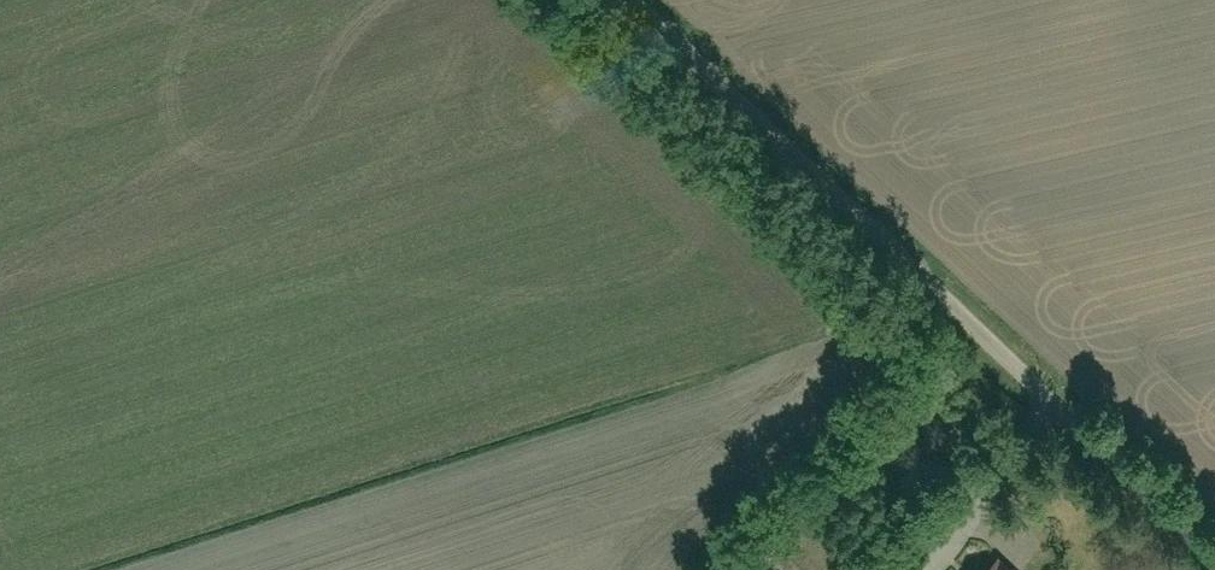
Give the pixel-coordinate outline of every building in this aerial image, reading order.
[(995,561),(986,569),(1004,569),(995,561)]
